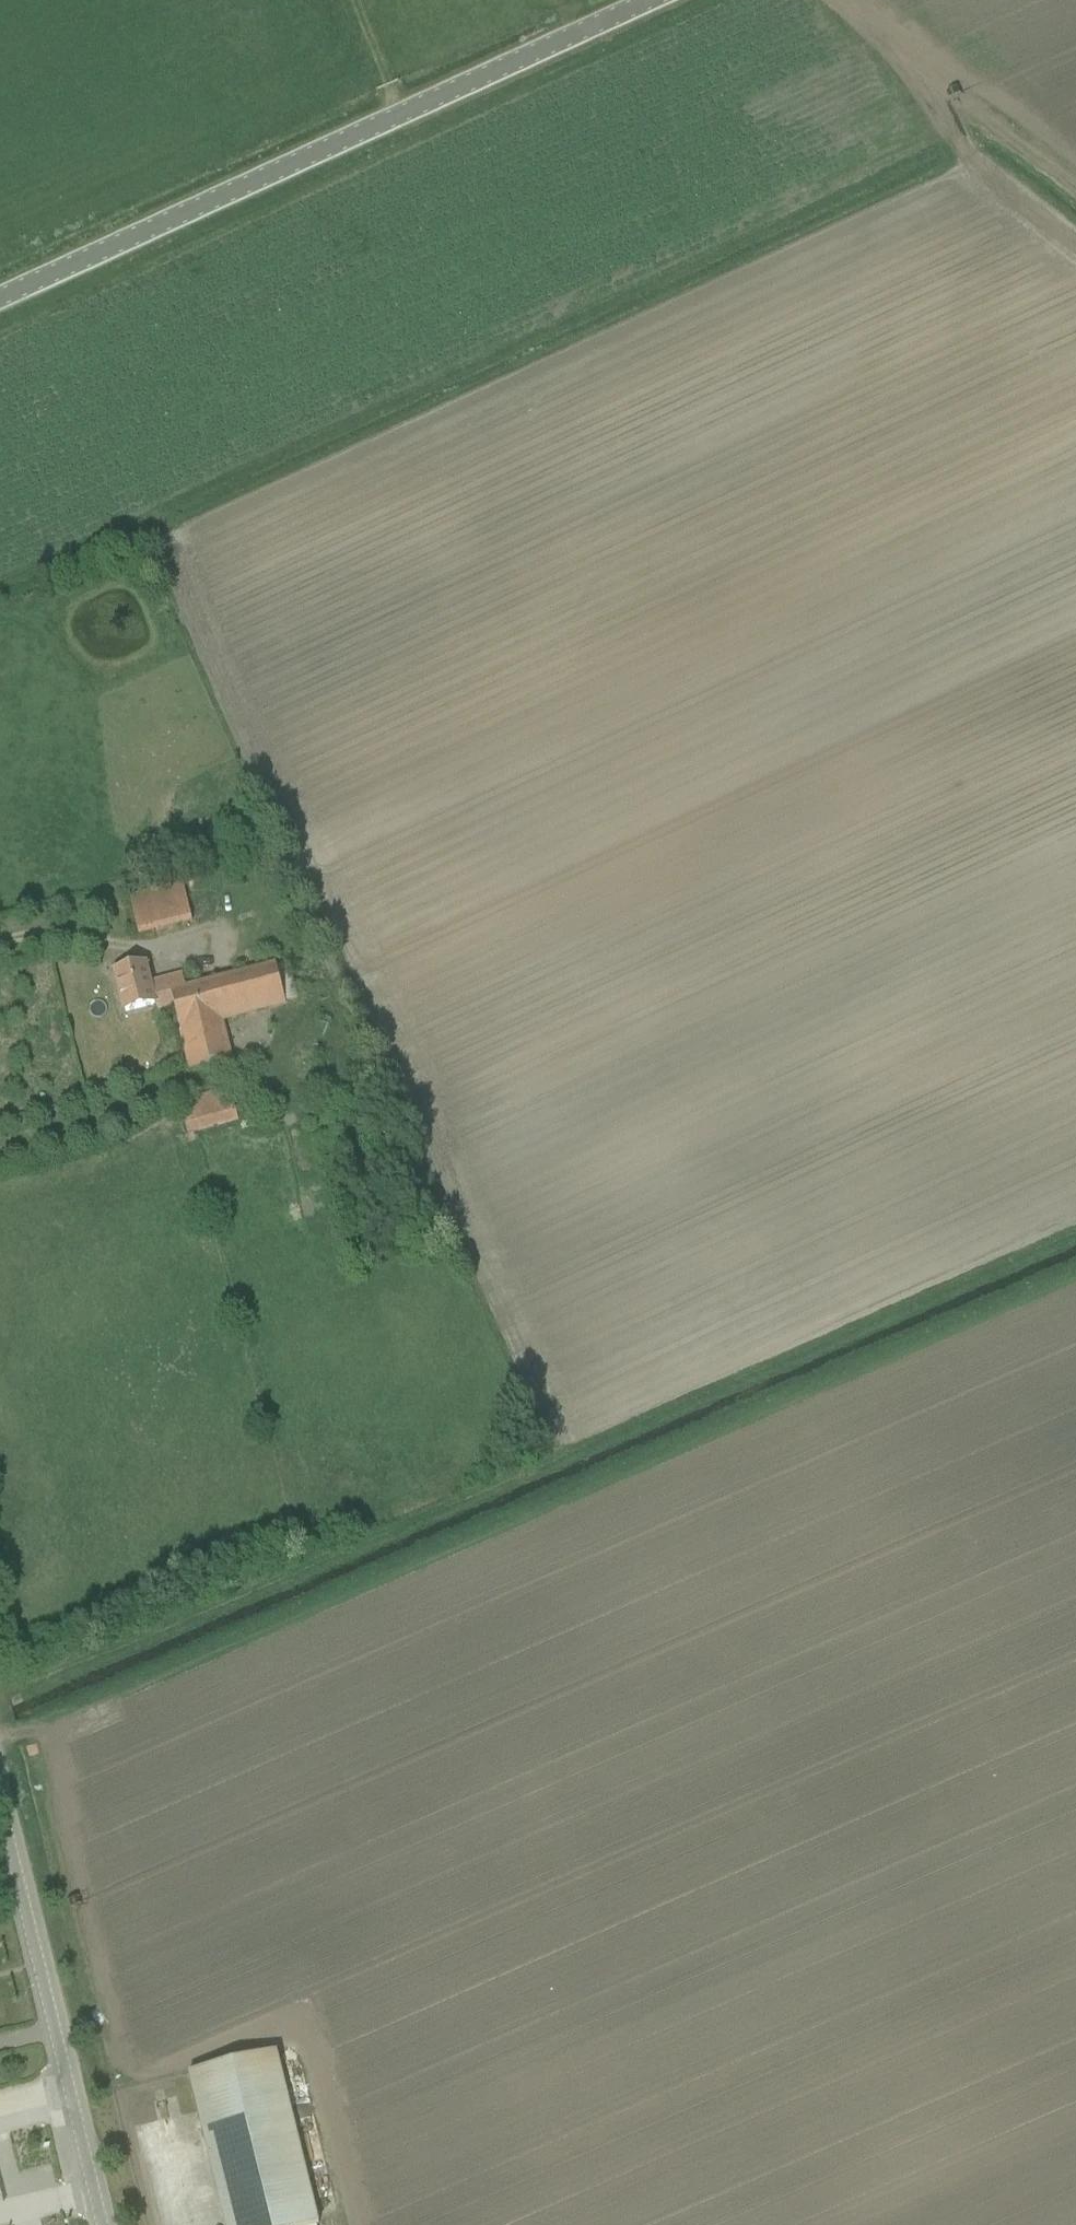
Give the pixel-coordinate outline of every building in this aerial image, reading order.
[(140,939),(153,935),(143,894),(129,897),(140,939)] [(191,1071),(212,1066),(232,1061),(222,1022),(287,1006),(286,1003),(299,999),(289,963),(277,967),(186,990),(183,975),(151,983),(147,965),(114,973),(124,1013),(156,1005),(158,1010),(174,1006),(191,1071)] [(178,1103),(186,1135),(187,1137),(238,1124),(229,1089),(178,1103)] [(316,2224),(274,2052),(189,2074),(226,2224),(311,2224),(316,2224)]
